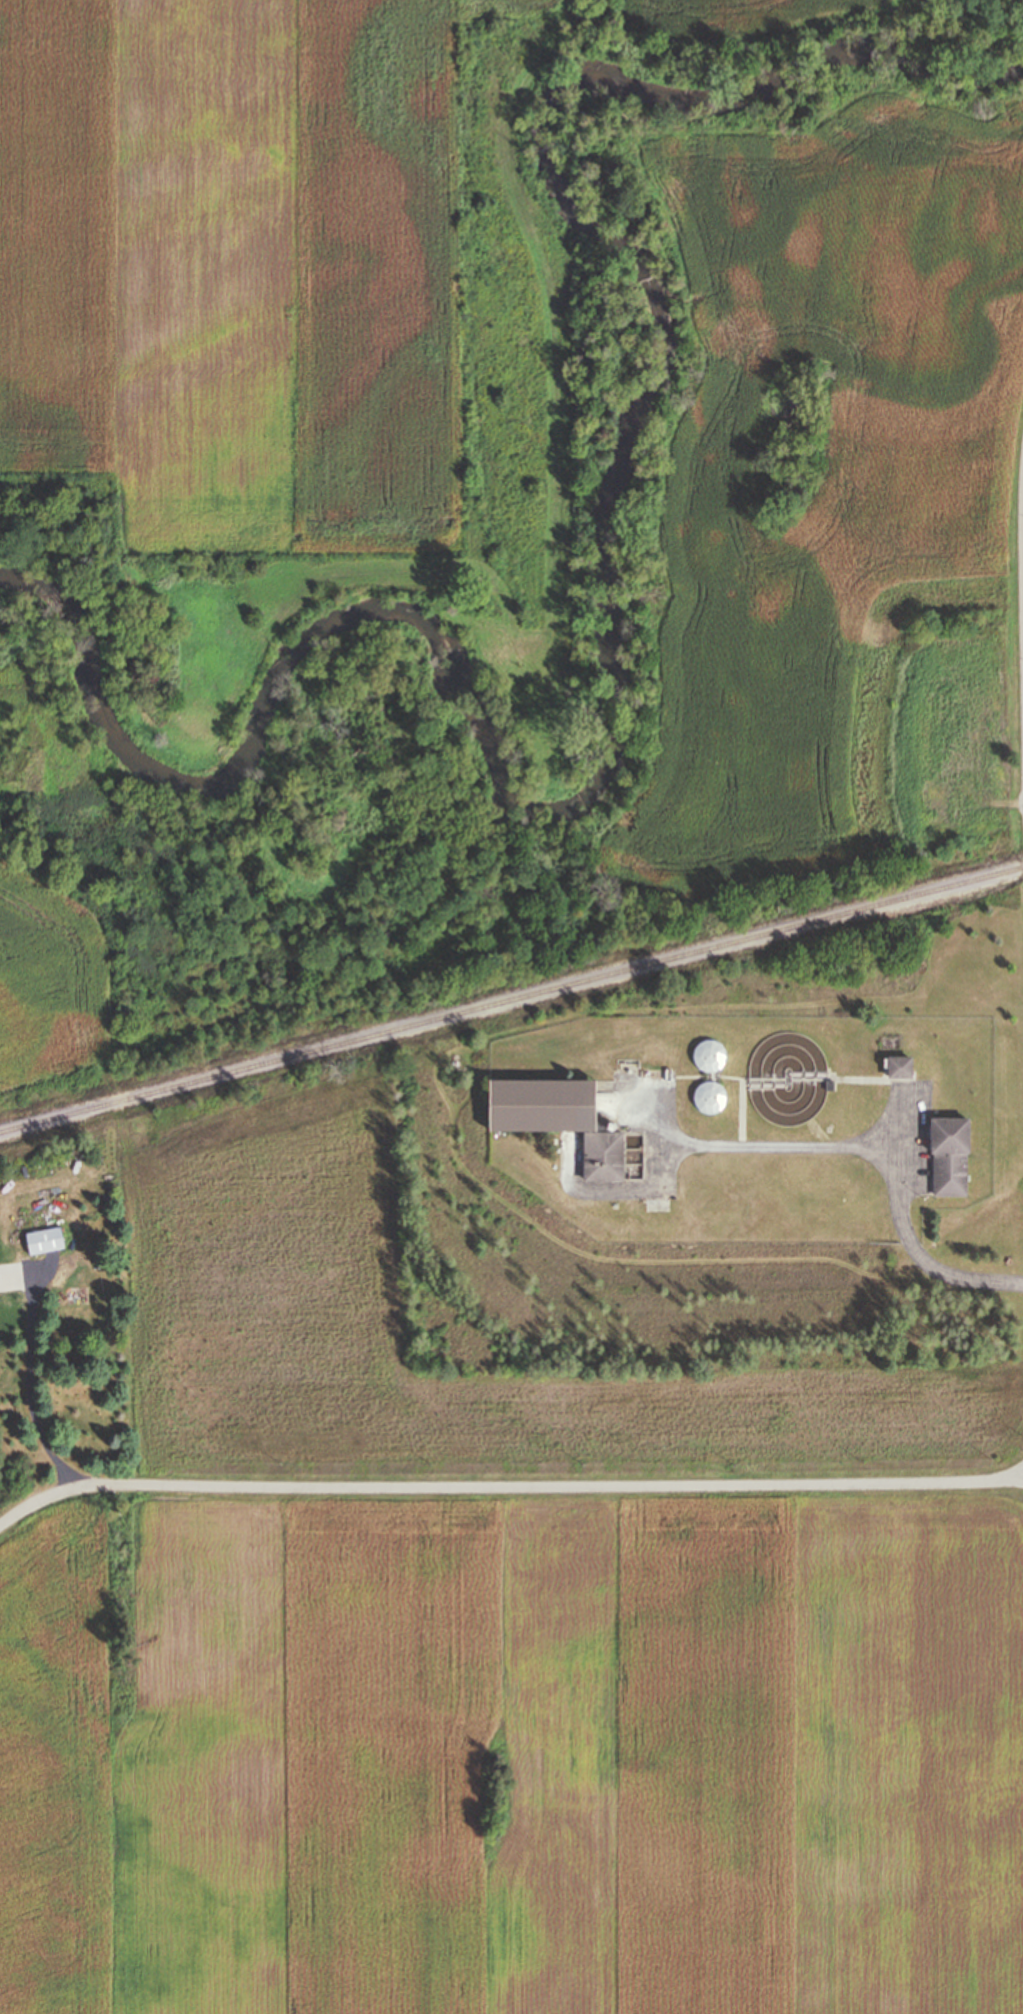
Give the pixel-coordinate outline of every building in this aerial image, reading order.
[(697,1063),(717,1074),(731,1048),(711,1037),(697,1063)] [(911,1054),(911,1076),(886,1075),(886,1065),(882,1065),(882,1055),(886,1055),(886,1054),(911,1054)] [(492,1077),(597,1078),(596,1128),(628,1129),(627,1179),(580,1178),(581,1131),(491,1129),(492,1077)] [(724,1082),(702,1082),(702,1112),(724,1112),(724,1082)] [(968,1114),(968,1149),(966,1149),(966,1194),(932,1194),(932,1149),(929,1149),(929,1114),(968,1114)] [(26,1233),(59,1226),(64,1247),(30,1254),(26,1233)]
